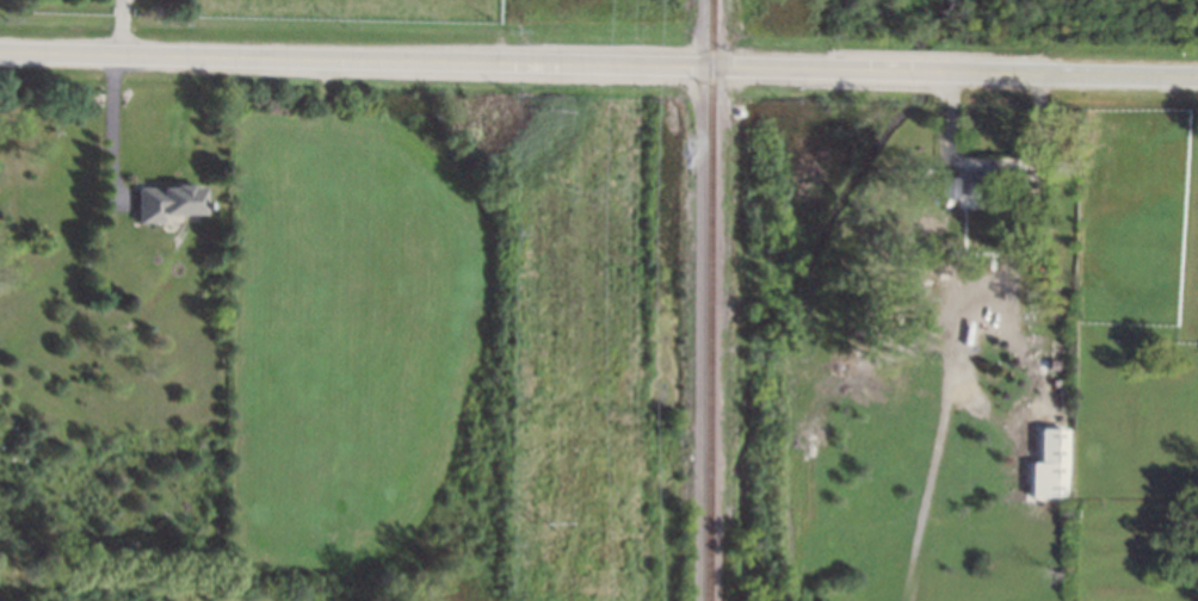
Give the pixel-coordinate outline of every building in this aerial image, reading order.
[(944,177),(944,203),(997,202),(997,170),(960,170),(960,177),(944,177)] [(202,213),(201,185),(137,186),(138,222),(163,222),(163,214),(202,213)] [(1067,497),(1068,429),(1040,428),(1040,462),(1031,462),(1031,496),(1067,497)]
